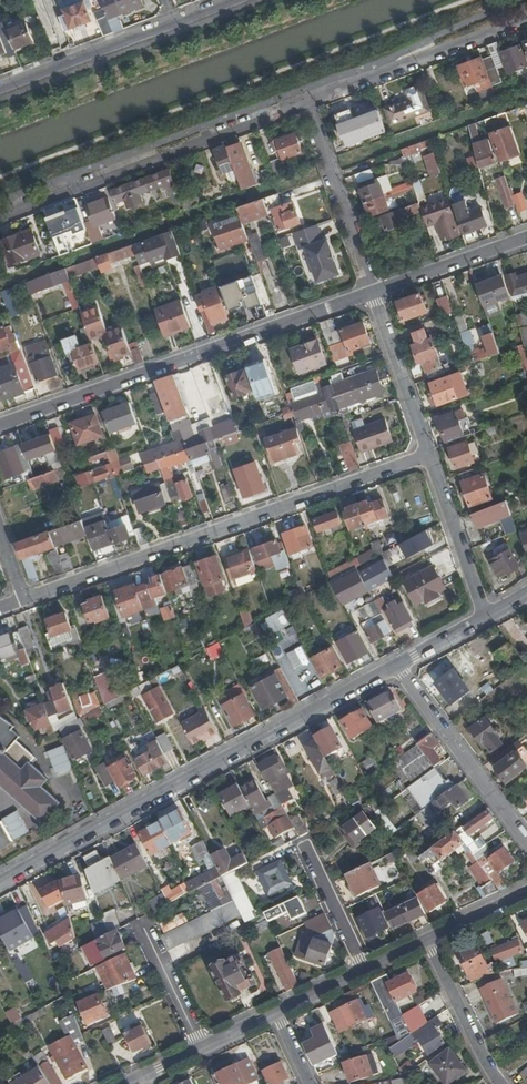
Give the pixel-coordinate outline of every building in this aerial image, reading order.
[(60,16),(66,31),(79,25),(85,23),(93,20),(88,8),(92,6),(90,0),(70,0),(62,3),(66,14),(60,16)] [(144,5),(142,0),(117,0),(122,13),(144,5)] [(107,15),(105,12),(102,13),(104,17),(98,20),(105,36),(114,32),(107,15)] [(114,32),(124,29),(117,12),(107,15),(114,32)] [(17,53),(15,47),(7,29),(4,22),(0,24),(0,55),(7,52),(9,57),(17,53)] [(7,29),(15,47),(34,40),(27,22),(7,29)] [(497,42),(488,45),(492,56),(497,70),(505,67),(508,74),(526,67),(526,60),(522,46),(501,53),(497,42)] [(502,83),(497,70),(492,56),(482,59),(481,59),(459,67),(466,86),(475,83),(478,92),(502,83)] [(392,126),(431,111),(422,85),(406,91),(409,100),(385,109),(392,126)] [(526,114),(526,107),(517,110),(519,117),(526,114)] [(507,112),(506,112),(509,121),(519,117),(517,110),(517,109),(507,112)] [(386,130),(379,111),(355,121),(351,110),(338,115),(348,144),(386,130)] [(484,120),(486,126),(487,128),(506,122),(509,121),(506,112),(484,120)] [(473,124),(468,126),(475,152),(476,156),(479,167),(496,161),(492,152),(493,151),(489,140),(479,143),(473,124)] [(516,125),(511,127),(517,144),(522,142),(516,125)] [(499,160),(520,153),(517,144),(511,127),(490,135),(491,139),(495,150),(496,152),(499,160)] [(281,154),(283,159),(302,152),(295,134),(272,142),(277,156),(281,154)] [(438,137),(429,140),(431,146),(436,144),(435,141),(439,140),(438,137)] [(247,167),(237,138),(225,142),(227,146),(235,169),(237,174),(243,190),(254,186),(252,180),(247,167)] [(429,140),(401,150),(404,157),(424,151),(432,176),(441,173),(431,146),(429,140)] [(235,169),(227,146),(215,150),(221,166),(218,168),(222,179),(227,177),(226,173),(235,169)] [(479,167),(476,156),(468,158),(474,181),(482,179),(479,167)] [(279,159),(270,162),(271,166),(276,178),(285,175),(279,159)] [(371,169),(355,175),(358,183),(374,178),(371,169)] [(179,193),(170,170),(146,178),(151,191),(161,187),(162,189),(167,188),(169,193),(175,191),(176,194),(179,193)] [(507,207),(515,204),(513,199),(505,178),(505,176),(496,179),(507,207)] [(150,191),(146,178),(128,184),(135,204),(143,201),(140,194),(150,191)] [(422,190),(419,180),(412,183),(413,185),(414,186),(416,193),(422,190)] [(362,194),(365,203),(388,195),(400,191),(410,187),(414,186),(413,185),(412,183),(412,182),(386,191),(385,190),(383,191),(382,187),(380,183),(360,190),(361,190),(362,194)] [(135,204),(128,184),(111,191),(116,203),(125,200),(128,207),(135,204)] [(388,195),(389,198),(389,199),(402,195),(400,191),(388,195)] [(283,206),(278,193),(263,198),(269,214),(270,217),(275,216),(280,230),(300,223),(293,202),(283,206)] [(513,197),(518,211),(526,208),(521,194),(513,197)] [(388,195),(365,203),(368,212),(369,216),(370,216),(390,209),(388,206),(386,199),(389,198),(388,195)] [(185,210),(202,205),(199,196),(182,202),(185,210)] [(92,219),(84,222),(87,229),(92,243),(97,242),(101,240),(96,226),(113,219),(105,198),(87,205),(92,219)] [(269,214),(263,198),(252,202),(237,208),(240,215),(243,224),(269,214)] [(425,221),(427,225),(436,222),(442,237),(447,235),(448,239),(460,235),(447,200),(421,209),(422,212),(425,221)] [(481,209),(474,211),(470,212),(469,210),(466,201),(454,205),(464,233),(487,225),(481,209)] [(419,202),(370,220),(372,229),(384,224),(386,230),(403,224),(401,219),(422,212),(421,209),(419,202)] [(84,222),(79,207),(48,219),(61,255),(71,251),(68,244),(64,245),(61,235),(64,233),(71,231),(69,225),(72,224),(74,230),(75,233),(87,229),(84,222)] [(243,224),(240,215),(213,224),(218,237),(225,235),(229,246),(248,239),(243,224)] [(316,225),(293,233),(299,249),(304,247),(316,282),(338,275),(326,239),(322,241),(316,225)] [(3,240),(12,263),(42,253),(32,229),(3,240)] [(179,250),(172,231),(167,233),(167,234),(133,246),(136,254),(138,259),(150,255),(151,258),(165,253),(167,258),(181,253),(179,250)] [(225,235),(218,237),(222,248),(229,246),(225,235)] [(293,235),(282,236),(283,247),(295,246),(293,235)] [(256,262),(258,265),(268,261),(261,242),(251,246),(253,252),(256,262)] [(133,246),(133,245),(105,254),(97,257),(100,266),(102,271),(121,264),(120,260),(136,254),(133,246)] [(253,278),(261,275),(258,265),(256,262),(253,252),(244,255),(252,275),(253,278)] [(69,267),(66,269),(69,277),(100,266),(97,257),(92,259),(93,261),(87,263),(86,261),(69,267)] [(222,259),(213,262),(218,275),(226,272),(222,259)] [(143,274),(140,265),(135,267),(142,287),(147,285),(143,274)] [(64,269),(26,283),(30,294),(64,282),(73,310),(80,307),(69,277),(66,269),(64,269)] [(517,277),(516,273),(507,275),(513,295),(526,291),(526,274),(517,277)] [(248,298),(259,294),(254,279),(253,278),(252,275),(232,282),(239,301),(248,298)] [(509,296),(502,276),(481,283),(480,280),(475,282),(483,303),(488,301),(489,304),(509,296)] [(207,298),(217,295),(215,288),(205,292),(205,294),(207,298)] [(205,294),(196,297),(200,309),(205,323),(213,320),(214,323),(226,318),(226,316),(227,316),(222,302),(220,303),(217,295),(207,298),(205,294)] [(420,294),(398,301),(404,320),(427,312),(420,294)] [(453,310),(448,296),(437,300),(443,316),(454,312),(453,310)] [(164,333),(164,334),(190,325),(182,302),(156,311),(164,333)] [(80,307),(73,310),(76,318),(84,340),(91,338),(91,337),(83,314),(80,307)] [(83,314),(91,337),(106,331),(105,329),(100,317),(97,308),(83,314)] [(526,349),(526,311),(517,315),(519,321),(521,331),(525,344),(526,349)] [(463,338),(471,363),(484,358),(500,352),(493,333),(484,337),(487,344),(478,347),(479,348),(474,350),(463,315),(455,317),(463,338)] [(329,346),(368,332),(364,321),(331,332),(330,329),(334,328),(331,319),(320,323),(329,346)] [(205,323),(209,334),(217,331),(214,323),(213,320),(205,323)] [(514,332),(521,331),(519,321),(512,323),(514,332)] [(105,329),(106,331),(107,333),(122,327),(122,325),(118,326),(117,324),(105,329)] [(0,352),(11,348),(4,326),(0,328),(0,351),(0,352)] [(107,333),(107,334),(114,356),(123,354),(131,351),(128,344),(122,327),(107,333)] [(413,345),(416,354),(436,347),(433,338),(432,338),(430,335),(427,336),(425,329),(414,333),(418,343),(413,345)] [(91,337),(91,338),(92,340),(107,334),(107,333),(106,331),(91,337)] [(371,343),(368,332),(329,346),(331,353),(348,347),(349,351),(371,343)] [(81,369),(100,363),(93,343),(81,347),(77,337),(64,341),(68,352),(69,352),(71,357),(76,356),(81,369)] [(131,351),(136,364),(143,361),(136,341),(128,344),(131,351)] [(273,356),(268,341),(257,345),(266,370),(276,366),(273,356)] [(318,341),(309,344),(295,349),(303,372),(326,364),(318,341)] [(526,360),(526,353),(526,349),(525,344),(519,346),(523,361),(526,360)] [(28,353),(38,382),(58,375),(48,346),(28,353)] [(424,361),(429,378),(440,374),(443,373),(438,356),(439,356),(436,347),(416,354),(419,363),(424,361)] [(303,372),(295,349),(292,350),(300,373),(303,372)] [(22,354),(0,361),(0,388),(4,399),(35,389),(34,385),(22,354)] [(334,360),(336,366),(347,362),(345,356),(334,360)] [(239,372),(238,369),(228,372),(229,376),(228,376),(235,396),(252,390),(245,370),(239,372)] [(337,422),(344,420),(340,408),(384,393),(376,369),(332,385),(330,382),(324,384),(330,405),(333,413),(334,415),(337,422)] [(440,374),(429,378),(435,395),(432,396),(436,405),(457,397),(451,379),(457,377),(456,374),(445,378),(443,373),(440,374)] [(235,432),(238,431),(234,419),(213,426),(200,431),(201,433),(195,435),(181,395),(173,375),(156,381),(160,390),(167,411),(169,418),(174,431),(180,428),(187,449),(205,443),(214,440),(224,436),(235,432)] [(326,418),(334,415),(333,413),(330,405),(324,384),(321,375),(312,379),(313,382),(317,393),(293,402),(290,394),(291,394),(290,390),(289,387),(284,388),(287,396),(288,398),(290,405),(293,412),(294,415),(299,431),(304,429),(300,420),(323,412),(326,418)] [(451,379),(457,397),(463,395),(457,377),(451,379)] [(40,382),(34,385),(35,389),(39,399),(45,396),(40,382)] [(317,393),(313,382),(290,390),(291,394),(290,394),(293,402),(317,393)] [(167,411),(160,390),(152,393),(159,414),(167,411)] [(282,408),(290,405),(288,398),(279,401),(282,408)] [(136,420),(129,402),(103,412),(110,434),(137,424),(136,420)] [(284,415),(293,412),(290,405),(282,408),(284,415)] [(438,417),(446,442),(464,436),(458,420),(464,417),(462,409),(453,412),(452,410),(450,411),(451,413),(438,417)] [(102,435),(95,415),(72,423),(79,444),(102,435)] [(378,442),(392,437),(386,419),(366,425),(364,418),(352,422),(363,452),(379,446),(378,442)] [(200,431),(213,426),(210,419),(198,423),(200,431)] [(58,427),(50,430),(59,456),(67,453),(58,427)] [(180,428),(174,431),(173,431),(177,442),(147,453),(151,463),(158,460),(158,459),(187,449),(180,428)] [(296,429),(265,439),(274,463),(300,453),(296,442),(300,440),(296,429)] [(59,456),(50,430),(38,435),(45,452),(49,464),(60,460),(59,456)] [(238,440),(235,432),(224,436),(227,444),(238,440)] [(45,452),(38,435),(21,441),(28,458),(45,452)] [(394,441),(392,437),(378,442),(379,446),(394,441)] [(218,472),(224,470),(214,440),(205,443),(187,449),(191,458),(196,472),(197,476),(200,475),(194,458),(207,453),(208,458),(212,457),(218,472)] [(354,469),(361,467),(351,441),(342,445),(351,470),(354,469)] [(467,441),(450,447),(457,467),(474,461),(477,460),(475,455),(472,456),(467,441)] [(24,452),(22,444),(15,446),(20,462),(11,465),(14,473),(18,484),(28,480),(33,478),(29,465),(24,452)] [(15,446),(14,445),(0,451),(0,463),(0,464),(3,463),(7,475),(14,473),(11,465),(20,462),(15,446)] [(108,451),(110,458),(112,463),(104,467),(104,468),(93,472),(93,470),(72,478),(76,488),(115,474),(116,475),(124,472),(119,459),(115,448),(108,451)] [(191,458),(187,449),(158,459),(158,460),(160,467),(165,479),(169,478),(174,476),(170,466),(177,463),(178,466),(182,465),(181,462),(187,460),(191,458)] [(129,460),(127,456),(119,459),(124,472),(135,468),(132,459),(129,460)] [(196,472),(191,458),(187,460),(192,473),(196,472)] [(158,460),(151,463),(146,464),(149,471),(160,467),(158,460)] [(265,489),(255,461),(235,469),(245,497),(265,489)] [(36,463),(29,465),(33,478),(40,475),(36,463)] [(68,481),(63,467),(48,473),(40,475),(33,478),(28,480),(32,490),(63,478),(65,482),(68,481)] [(474,467),(460,473),(470,504),(492,496),(485,475),(487,474),(486,472),(483,473),(484,474),(479,475),(478,472),(476,473),(474,467)] [(171,493),(170,493),(172,501),(182,497),(183,500),(192,496),(186,480),(177,483),(178,486),(170,489),(171,493)] [(71,491),(68,481),(65,482),(62,484),(76,522),(82,520),(71,491)] [(159,483),(134,492),(141,512),(167,503),(159,483)] [(227,503),(235,500),(232,492),(231,488),(222,491),(227,503)] [(205,513),(210,511),(203,493),(198,494),(205,513)] [(364,524),(365,526),(367,525),(373,523),(383,520),(382,517),(388,515),(382,499),(368,504),(367,500),(357,504),(364,523),(364,524)] [(504,501),(473,513),(478,528),(512,515),(507,500),(504,501)] [(357,504),(356,501),(348,504),(348,507),(347,508),(348,511),(345,512),(351,529),(364,524),(364,523),(357,504)] [(176,513),(181,526),(188,523),(183,510),(176,513)] [(341,523),(336,512),(315,520),(319,531),(341,523)] [(85,530),(87,534),(92,549),(114,542),(109,530),(107,524),(109,523),(108,519),(84,528),(85,530)] [(76,522),(50,531),(55,545),(87,534),(85,530),(84,528),(82,520),(76,522)] [(503,524),(507,535),(518,531),(514,520),(503,524)] [(134,531),(133,529),(131,523),(125,525),(128,533),(134,531)] [(128,533),(125,525),(109,530),(114,542),(129,536),(128,533)] [(292,553),(300,550),(313,545),(306,525),(284,533),(291,554),(292,553)] [(139,546),(148,543),(142,526),(133,529),(134,531),(139,546)] [(431,528),(400,544),(410,563),(441,547),(431,528)] [(38,535),(16,543),(17,545),(29,579),(37,582),(40,582),(30,555),(56,546),(55,545),(50,531),(38,535)] [(252,534),(244,536),(249,549),(253,548),(256,547),(252,534)] [(382,553),(390,549),(390,548),(384,551),(378,539),(370,542),(372,547),(376,556),(381,553),(382,553)] [(277,540),(256,547),(253,548),(261,568),(274,563),(271,555),(280,552),(277,540)] [(496,548),(500,555),(510,549),(507,543),(496,548)] [(223,546),(217,548),(221,560),(225,559),(225,558),(227,557),(223,546)] [(53,566),(57,575),(65,572),(60,557),(57,549),(52,551),(53,553),(47,555),(52,566),(53,566)] [(382,553),(389,566),(393,563),(389,556),(393,554),(390,549),(382,553)] [(510,549),(500,555),(490,560),(499,575),(508,570),(509,573),(521,567),(510,549)] [(302,556),(300,550),(292,553),(294,559),(302,556)] [(245,551),(227,557),(225,558),(225,559),(232,578),(248,573),(250,576),(253,574),(245,551)] [(60,557),(65,572),(66,572),(73,570),(68,554),(60,557)] [(217,556),(197,562),(205,585),(206,585),(210,595),(217,593),(218,596),(226,593),(222,581),(219,582),(218,580),(224,578),(217,556)] [(360,564),(358,557),(343,565),(346,573),(356,567),(360,565),(360,564)] [(386,564),(383,558),(380,560),(362,570),(359,572),(369,591),(393,577),(386,564)] [(200,589),(191,563),(169,571),(177,594),(190,590),(192,596),(202,593),(200,589)] [(346,573),(343,565),(336,569),(339,576),(346,573)] [(433,566),(406,582),(418,603),(425,599),(427,603),(440,596),(437,592),(446,587),(433,566)] [(361,595),(369,591),(359,572),(356,567),(346,573),(339,576),(331,581),(344,605),(361,595)] [(336,569),(328,573),(331,581),(339,576),(336,569)] [(165,586),(161,574),(151,577),(153,582),(150,584),(149,582),(136,587),(141,601),(167,591),(165,586)] [(135,584),(135,583),(115,590),(124,616),(144,609),(141,601),(136,587),(135,584)] [(286,595),(299,591),(296,584),(284,589),(286,595)] [(302,596),(300,591),(299,591),(286,595),(290,603),(296,600),(302,596)] [(91,601),(84,604),(96,636),(106,632),(101,620),(110,616),(102,595),(90,599),(91,601)] [(367,605),(375,601),(372,597),(365,601),(367,605)] [(369,643),(391,631),(375,601),(367,605),(353,612),(359,624),(369,643)] [(395,628),(412,619),(403,602),(386,611),(395,628)] [(248,609),(240,612),(246,627),(253,623),(248,609)] [(268,636),(292,626),(287,611),(262,621),(268,636)] [(71,628),(70,624),(65,612),(47,619),(52,632),(52,635),(69,629),(71,628)] [(262,632),(256,621),(253,623),(246,627),(235,633),(238,639),(255,630),(259,634),(262,632)] [(80,635),(75,622),(70,624),(71,628),(69,629),(72,638),(80,635)] [(28,627),(19,630),(26,649),(35,646),(28,627)] [(52,632),(47,634),(48,636),(51,646),(72,638),(69,629),(52,635),(52,632)] [(19,630),(0,637),(0,657),(10,654),(11,657),(20,654),(24,664),(30,662),(26,649),(19,630)] [(348,663),(370,651),(364,640),(358,630),(336,642),(348,663)] [(212,659),(225,655),(221,643),(208,647),(212,659)] [(507,643),(493,652),(502,664),(515,655),(507,643)] [(342,666),(332,647),(312,658),(322,677),(342,666)] [(173,654),(166,656),(170,666),(177,664),(173,654)] [(281,667),(295,692),(302,688),(288,663),(281,667)] [(292,706),(300,701),(295,692),(281,667),(274,671),(276,674),(253,687),(264,708),(287,696),(292,706)] [(453,668),(436,681),(453,703),(470,690),(453,668)] [(115,698),(119,696),(110,673),(96,679),(105,704),(106,703),(115,698)] [(25,678),(28,683),(37,680),(35,674),(25,678)] [(155,676),(149,680),(154,689),(159,687),(160,686),(155,676)] [(143,683),(142,684),(130,690),(133,695),(134,697),(142,693),(158,721),(173,712),(159,687),(154,689),(149,680),(143,683)] [(73,707),(65,683),(53,687),(54,690),(49,692),(51,697),(44,699),(45,702),(50,716),(73,707)] [(133,695),(130,690),(119,696),(115,698),(106,703),(108,708),(133,695)] [(392,693),(369,706),(379,724),(402,712),(392,693)] [(81,697),(84,706),(93,702),(90,694),(81,697)] [(222,705),(233,725),(254,714),(243,694),(222,705)] [(50,716),(45,702),(27,709),(31,721),(37,728),(41,726),(43,730),(47,728),(49,734),(55,730),(53,724),(50,716)] [(193,744),(218,730),(209,714),(204,705),(198,708),(199,711),(180,722),(193,744)] [(102,709),(87,713),(90,721),(104,717),(102,709)] [(77,719),(75,712),(53,724),(55,730),(60,728),(76,719),(77,719)] [(373,729),(364,712),(344,722),(353,740),(373,729)] [(42,820),(59,801),(41,785),(47,778),(30,762),(35,756),(17,740),(20,737),(13,730),(15,727),(0,715),(0,782),(42,820)] [(486,717),(471,728),(484,745),(486,743),(493,751),(503,743),(497,735),(498,733),(486,717)] [(60,728),(63,735),(79,726),(76,719),(60,728)] [(333,729),(316,738),(327,758),(344,749),(333,729)] [(165,732),(156,737),(156,738),(164,753),(173,748),(165,732)] [(84,733),(76,738),(79,744),(70,749),(75,759),(92,749),(84,733)] [(404,758),(399,763),(415,785),(416,784),(440,766),(447,761),(442,754),(438,757),(432,749),(440,743),(434,735),(404,758)] [(511,746),(512,745),(519,740),(515,735),(507,741),(511,746)] [(133,743),(128,746),(144,775),(160,766),(158,762),(167,757),(164,753),(156,738),(147,743),(151,749),(140,755),(137,748),(133,743)] [(147,743),(137,748),(140,755),(151,749),(147,743)] [(335,776),(317,743),(306,748),(321,776),(324,775),(327,780),(335,776)] [(64,745),(48,751),(56,774),(73,768),(64,745)] [(511,746),(493,759),(498,765),(496,767),(507,781),(526,766),(512,745),(511,746)] [(109,766),(118,783),(136,774),(127,756),(109,766)] [(374,757),(359,765),(369,783),(385,771),(374,757)] [(277,758),(259,767),(269,787),(272,786),(277,795),(292,787),(277,758)] [(109,770),(105,761),(96,766),(106,784),(114,779),(109,770)] [(457,788),(440,766),(416,784),(415,785),(408,789),(425,812),(446,796),(457,788)] [(344,793),(336,779),(329,783),(336,796),(344,793)] [(257,782),(242,790),(252,808),(253,811),(269,803),(257,782)] [(425,812),(418,817),(426,829),(444,817),(441,813),(452,806),(457,812),(473,799),(462,784),(457,788),(446,796),(425,812)] [(242,790),(239,786),(221,796),(233,818),(252,808),(242,790)] [(269,803),(253,811),(259,822),(279,811),(273,801),(269,803)] [(169,819),(161,824),(173,845),(183,840),(182,839),(192,833),(178,809),(175,810),(175,811),(167,816),(169,819)] [(291,820),(284,809),(280,811),(284,818),(270,826),(276,838),(295,828),(291,820)] [(376,813),(391,833),(397,829),(382,809),(376,813)] [(494,820),(487,810),(456,832),(473,854),(487,845),(481,837),(474,842),(470,836),(494,820)] [(357,834),(362,841),(377,830),(365,815),(346,829),(353,838),(357,834)] [(295,828),(301,839),(309,835),(299,816),(291,820),(295,828)] [(14,841),(2,819),(0,820),(0,849),(14,841)] [(173,845),(161,824),(140,835),(151,857),(173,845)] [(481,889),(486,898),(500,891),(498,888),(490,877),(479,863),(473,854),(456,832),(426,854),(420,859),(432,875),(434,875),(436,873),(436,870),(434,867),(438,865),(461,847),(466,854),(472,863),(468,866),(482,888),(481,889)] [(358,844),(362,841),(357,834),(353,838),(358,844)] [(273,846),(276,851),(290,844),(287,838),(273,846)] [(213,858),(203,841),(193,846),(201,860),(205,858),(213,872),(192,882),(196,891),(201,888),(210,884),(224,877),(213,858)] [(493,853),(487,845),(473,854),(479,863),(487,858),(493,853)] [(414,850),(411,846),(404,849),(413,863),(420,859),(414,850)] [(419,846),(414,850),(420,859),(426,854),(419,846)] [(138,847),(112,859),(121,881),(149,868),(138,847)] [(496,851),(493,853),(487,858),(499,874),(515,863),(505,849),(499,854),(496,851)] [(227,851),(213,858),(224,877),(237,871),(251,864),(246,856),(233,862),(227,851)] [(91,871),(88,873),(95,896),(121,881),(112,859),(106,862),(104,859),(101,861),(97,853),(85,860),(91,871)] [(391,855),(385,858),(388,865),(394,861),(391,855)] [(490,877),(498,888),(505,882),(499,874),(487,858),(479,863),(490,877)] [(268,897),(285,889),(281,882),(289,878),(280,859),(256,871),(268,897)] [(369,866),(347,877),(356,898),(379,887),(369,866)] [(237,871),(224,877),(234,901),(235,901),(247,895),(237,871)] [(234,901),(224,877),(210,884),(221,908),(234,901)] [(82,878),(61,884),(66,900),(67,907),(74,905),(75,910),(86,907),(85,903),(88,902),(82,878)] [(281,882),(285,889),(292,885),(289,878),(281,882)] [(66,900),(61,882),(41,893),(50,909),(66,900)] [(210,884),(201,888),(213,912),(221,908),(210,884)] [(164,895),(169,904),(177,901),(176,899),(183,896),(180,889),(172,893),(168,886),(161,890),(164,895)] [(420,897),(430,913),(447,904),(437,887),(429,891),(427,889),(424,891),(426,894),(420,897)] [(164,895),(149,902),(154,912),(163,908),(169,904),(164,895)] [(235,901),(242,915),(254,909),(247,895),(235,901)] [(390,924),(392,930),(425,914),(419,900),(392,913),(386,916),(386,917),(390,924)] [(189,923),(164,935),(170,949),(211,930),(242,915),(235,901),(234,901),(221,908),(213,912),(189,923)] [(380,904),(376,906),(364,911),(366,917),(379,910),(381,914),(384,913),(383,911),(380,904)] [(280,907),(264,915),(268,921),(268,923),(284,916),(280,907)] [(384,913),(386,916),(392,913),(390,907),(383,911),(384,913)] [(154,912),(149,914),(154,924),(167,918),(163,908),(154,912)] [(109,935),(118,930),(121,929),(115,910),(103,916),(109,935)] [(379,910),(366,917),(359,920),(367,939),(388,929),(387,926),(383,918),(381,914),(379,910)] [(0,926),(0,931),(12,952),(34,939),(19,912),(1,922),(2,924),(0,926)] [(295,957),(326,967),(332,946),(318,942),(335,934),(331,926),(325,915),(302,926),(306,934),(303,933),(295,957)] [(63,946),(76,939),(71,921),(47,936),(53,946),(60,942),(63,946)] [(268,923),(268,921),(253,928),(256,935),(271,928),(268,923)] [(109,935),(99,940),(108,958),(127,948),(118,930),(109,935)] [(488,933),(481,937),(485,947),(493,943),(488,933)] [(513,956),(519,954),(524,951),(517,936),(513,938),(514,941),(497,948),(493,950),(492,950),(497,962),(498,962),(500,967),(504,965),(505,968),(517,964),(515,959),(513,956)] [(458,954),(472,982),(497,972),(493,964),(487,967),(477,945),(458,954)] [(284,985),(287,993),(299,988),(283,953),(281,949),(279,950),(273,953),(270,955),(280,978),(284,985)] [(100,967),(108,983),(111,990),(137,980),(130,967),(127,969),(125,966),(129,964),(124,955),(100,967)] [(24,957),(15,960),(25,984),(34,980),(24,957)] [(226,963),(212,970),(227,1002),(241,995),(240,994),(257,985),(252,974),(250,974),(247,968),(250,966),(248,963),(245,964),(242,957),(227,964),(226,963)] [(100,967),(95,969),(103,985),(108,983),(100,967)] [(526,974),(526,967),(521,968),(507,970),(508,980),(526,977),(526,974)] [(391,983),(387,975),(371,983),(396,1035),(400,1042),(412,1034),(407,1024),(403,1016),(397,1002),(417,993),(408,975),(391,983)] [(518,1014),(502,979),(480,989),(497,1024),(518,1014)] [(78,999),(80,1003),(93,998),(90,993),(78,999)] [(80,1003),(79,1004),(88,1025),(107,1017),(98,995),(93,998),(80,1003)] [(363,1011),(358,1001),(341,1010),(349,1028),(375,1017),(370,1006),(365,1008),(365,1009),(363,1011)] [(44,1014),(42,1010),(22,1021),(15,1025),(17,1029),(44,1014)] [(412,1011),(403,1016),(407,1024),(412,1034),(420,1028),(412,1011)] [(8,1017),(13,1026),(15,1025),(22,1021),(17,1013),(8,1017)] [(82,1035),(74,1015),(59,1021),(68,1039),(52,1048),(68,1079),(87,1069),(77,1048),(78,1048),(76,1045),(83,1042),(82,1035)] [(442,1024),(438,1016),(420,1028),(412,1034),(400,1042),(390,1049),(394,1058),(408,1049),(417,1043),(416,1040),(419,1038),(420,1041),(429,1057),(445,1044),(436,1028),(442,1024)] [(123,1029),(127,1036),(144,1028),(141,1021),(123,1029)] [(117,1042),(111,1028),(103,1032),(110,1046),(117,1042)] [(152,1045),(144,1028),(127,1036),(134,1053),(152,1045)] [(320,1038),(304,1045),(313,1064),(316,1063),(320,1061),(322,1063),(338,1056),(327,1034),(324,1028),(317,1031),(320,1038)] [(396,1035),(385,1039),(390,1049),(400,1042),(396,1035)] [(427,1059),(446,1083),(450,1083),(466,1071),(450,1051),(448,1052),(443,1046),(427,1059)] [(42,1066),(49,1062),(51,1060),(45,1051),(35,1056),(41,1066),(42,1066)] [(372,1077),(366,1056),(344,1063),(350,1083),(372,1077)] [(218,1083),(249,1083),(258,1080),(248,1060),(214,1077),(218,1083)] [(49,1062),(42,1066),(52,1083),(62,1083),(49,1062)] [(404,1077),(415,1069),(409,1062),(400,1069),(404,1077)] [(268,1083),(285,1083),(284,1082),(289,1079),(281,1064),(263,1073),(268,1083)] [(15,1083),(50,1083),(39,1066),(30,1071),(32,1074),(15,1083)]
